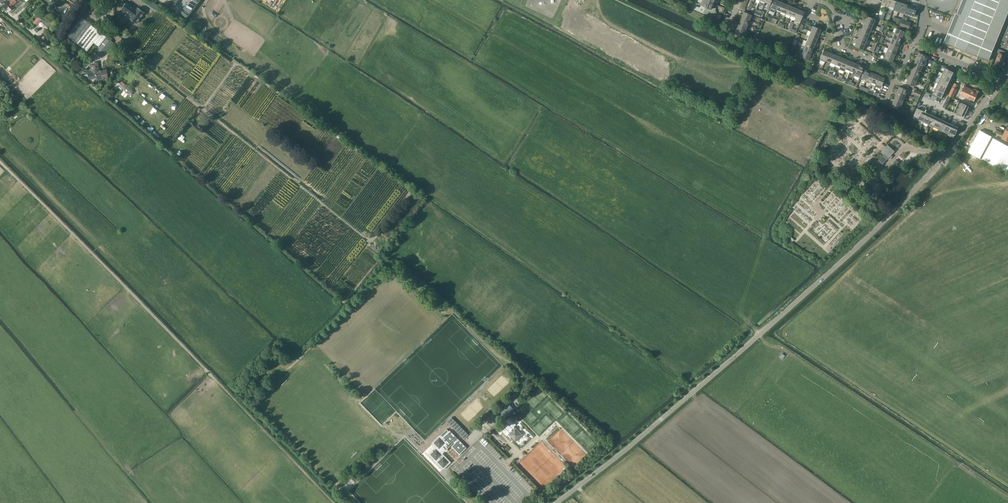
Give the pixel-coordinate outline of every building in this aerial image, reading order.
[(21,2),(19,0),(10,0),(3,6),(9,12),(13,7),(15,8),(21,2)] [(716,11),(715,10),(716,8),(712,7),(714,3),(706,0),(703,0),(701,5),(705,7),(703,12),(707,14),(709,11),(715,14),(716,11)] [(769,10),(770,11),(774,12),(776,9),(780,0),(777,0),(774,0),(772,5),(770,9),(769,10)] [(776,9),(780,11),(784,3),(781,2),(782,0),(780,0),(776,9)] [(1007,14),(1007,0),(963,0),(957,13),(956,13),(944,43),(989,61),(1007,14)] [(893,7),(892,10),(898,12),(899,9),(901,3),(895,1),(893,7)] [(127,2),(121,10),(131,17),(130,18),(136,23),(145,12),(138,7),(137,9),(127,2)] [(784,3),(780,11),(785,13),(790,3),(788,2),(787,4),(784,3)] [(790,3),(785,13),(790,16),(794,7),(791,6),(792,4),(790,3)] [(899,9),(898,12),(904,14),(904,13),(907,5),(901,3),(899,9)] [(907,5),(904,13),(913,16),(914,14),(916,8),(913,7),(907,5)] [(794,7),(790,16),(796,18),(800,7),(798,6),(797,9),(797,8),(794,7)] [(796,18),(794,23),(797,24),(798,23),(799,24),(801,21),(801,20),(804,12),(801,10),(802,8),(800,7),(796,18)] [(740,13),(739,15),(750,20),(752,15),(744,11),(742,14),(740,13)] [(876,13),(875,16),(877,17),(883,19),(885,12),(883,11),(882,15),(878,14),(876,13)] [(739,15),(738,18),(741,19),(739,21),(748,25),(749,22),(750,22),(751,20),(750,20),(739,15)] [(875,19),(867,16),(865,19),(863,18),(862,20),(873,24),(875,19)] [(50,28),(56,21),(51,17),(45,24),(50,28)] [(93,43),(98,46),(106,37),(81,17),(66,35),(86,51),(93,43)] [(902,19),(901,20),(900,25),(899,26),(908,29),(911,22),(902,19)] [(871,29),(873,24),(862,20),(861,22),(864,23),(862,26),(871,29)] [(736,23),(735,25),(746,30),(748,25),(739,21),(738,24),(736,23)] [(735,25),(734,28),(736,29),(735,32),(743,35),(746,30),(735,25)] [(821,35),(822,33),(820,32),(821,29),(813,26),(811,31),(821,35)] [(871,29),(862,26),(861,29),(859,28),(858,30),(869,34),(871,29)] [(896,28),(894,33),(905,37),(906,36),(906,35),(903,34),(905,31),(896,28)] [(866,39),(869,34),(858,30),(857,32),(859,33),(858,36),(866,39)] [(820,38),(821,35),(811,31),(808,36),(817,39),(818,37),(820,38)] [(894,33),(892,38),(900,42),(901,39),(902,38),(904,39),(905,38),(905,37),(894,33)] [(817,45),(818,43),(816,42),(817,39),(808,36),(806,41),(817,45)] [(866,39),(858,36),(857,39),(855,38),(854,40),(864,44),(866,39)] [(96,50),(103,55),(112,42),(106,37),(96,50)] [(892,38),(890,43),(901,47),(902,45),(899,44),(900,42),(892,38)] [(862,49),(864,44),(854,40),(853,42),(855,43),(854,46),(862,49)] [(816,48),(817,45),(806,41),(804,46),(813,49),(814,47),(816,48)] [(890,43),(888,48),(896,51),(897,49),(900,50),(901,48),(901,47),(890,43)] [(813,56),(814,53),(811,52),(813,49),(804,46),(802,51),(813,56)] [(888,48),(886,53),(897,57),(898,55),(895,54),(896,51),(888,48)] [(820,58),(819,61),(824,63),(825,60),(830,50),(827,49),(826,51),(824,50),(820,58)] [(1002,66),(1006,56),(1004,55),(1006,52),(999,49),(997,52),(999,53),(995,63),(1002,66)] [(830,50),(825,60),(830,62),(834,54),(833,54),(831,53),(832,51),(830,50)] [(812,58),(813,56),(802,51),(800,56),(809,59),(810,57),(812,58)] [(927,56),(919,52),(918,55),(915,54),(914,57),(925,61),(927,56)] [(834,54),(830,62),(835,64),(840,54),(837,53),(836,55),(834,54)] [(884,58),(892,62),(893,59),(893,58),(896,59),(896,60),(897,57),(886,53),(884,58)] [(840,54),(835,64),(840,67),(844,58),(843,58),(841,57),(842,55),(840,54)] [(840,67),(839,69),(844,71),(845,69),(850,58),(848,57),(847,57),(846,59),(844,58),(840,67)] [(923,66),(925,61),(914,57),(914,59),(916,60),(915,63),(923,66)] [(850,58),(845,69),(850,71),(854,62),(851,61),(852,59),(850,58)] [(854,62),(850,71),(853,72),(852,75),(854,76),(859,62),(857,61),(856,64),(854,62)] [(859,62),(854,76),(859,78),(860,75),(864,67),(861,65),(862,63),(859,62)] [(923,66),(915,63),(914,66),(911,65),(910,67),(921,71),(923,66)] [(98,70),(98,65),(90,66),(91,72),(90,72),(89,71),(86,71),(86,74),(88,73),(89,79),(96,78),(96,80),(108,78),(106,69),(98,70)] [(919,76),(921,71),(910,67),(909,69),(912,70),(911,73),(919,76)] [(943,73),(952,77),(954,72),(945,67),(943,73)] [(866,80),(870,69),(868,68),(867,71),(864,70),(861,78),(866,80)] [(871,82),(874,74),(872,73),(873,70),(870,69),(866,80),(871,82)] [(876,84),(880,73),(878,73),(877,75),(874,74),(871,82),(876,84)] [(881,86),(885,78),(882,77),(883,74),(880,73),(876,84),(881,86)] [(919,76),(911,73),(910,75),(907,74),(906,77),(917,81),(919,76)] [(949,82),(952,77),(943,73),(940,78),(949,82)] [(915,86),(917,81),(906,77),(905,79),(908,80),(907,83),(915,86)] [(938,83),(947,87),(949,82),(940,78),(938,77),(935,81),(938,83)] [(118,86),(119,87),(119,86),(123,89),(130,95),(132,91),(121,82),(118,86)] [(945,92),(947,87),(938,83),(935,88),(945,92)] [(908,90),(900,86),(898,90),(896,89),(895,91),(906,95),(908,90)] [(975,91),(964,86),(960,95),(971,100),(971,99),(974,101),(979,91),(976,89),(975,91)] [(949,95),(953,98),(958,89),(953,87),(949,95)] [(935,88),(933,94),(942,99),(945,92),(935,88)] [(916,99),(918,100),(920,96),(922,92),(915,90),(913,94),(915,94),(915,95),(914,98),(916,99)] [(903,100),(906,95),(895,91),(894,93),(897,94),(895,97),(903,100)] [(903,100),(895,97),(894,100),(892,99),(891,101),(901,105),(903,100)] [(899,110),(901,105),(891,101),(890,103),(892,104),(891,107),(899,110)] [(959,101),(956,107),(967,111),(969,106),(967,105),(962,102),(961,103),(959,101)] [(956,107),(954,112),(957,113),(956,114),(962,116),(964,117),(967,111),(956,107)] [(917,108),(913,117),(918,119),(923,110),(918,108),(917,108)] [(923,110),(918,119),(923,122),(928,113),(923,110)] [(928,113),(923,122),(929,124),(933,115),(928,113)] [(933,115),(929,124),(934,127),(938,117),(933,115)] [(938,117),(934,127),(939,129),(943,120),(938,117)] [(943,120),(939,129),(944,131),(948,122),(943,120)] [(948,122),(944,131),(949,134),(953,125),(948,122)] [(949,134),(948,136),(953,138),(955,135),(958,129),(957,129),(958,127),(953,125),(949,134)] [(982,159),(994,138),(980,131),(975,140),(970,150),(969,152),(982,159)] [(983,159),(1007,172),(1007,146),(994,138),(983,159)] [(890,155),(891,155),(894,151),(891,148),(888,145),(881,152),(884,155),(879,160),(883,164),(888,158),(890,159),(892,157),(890,155)] [(508,403),(498,414),(503,420),(514,409),(508,403)] [(515,418),(512,415),(511,416),(509,418),(509,417),(498,428),(510,441),(513,439),(515,441),(521,435),(513,426),(516,424),(512,421),(515,418)] [(464,438),(468,434),(451,417),(447,421),(464,438)] [(491,423),(484,430),(487,434),(495,428),(491,423)] [(449,431),(446,429),(439,436),(432,443),(433,443),(425,450),(429,454),(443,469),(450,462),(441,454),(442,453),(443,453),(450,446),(450,445),(453,442),(454,443),(451,446),(459,455),(466,448),(450,430),(449,431)]
